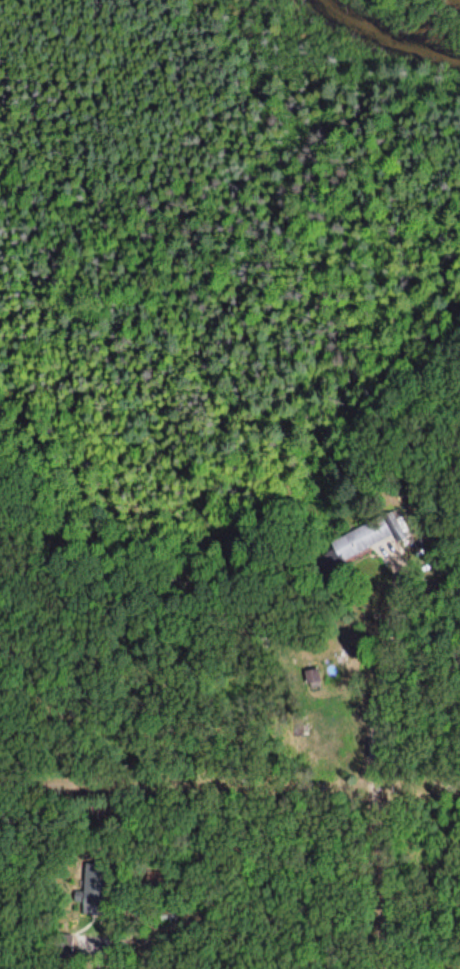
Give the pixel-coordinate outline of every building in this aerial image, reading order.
[(392,536),(382,516),(332,542),(342,562),(392,536)] [(305,671),(306,684),(319,683),(318,670),(305,671)] [(84,914),(107,915),(110,864),(86,863),(84,914)]
